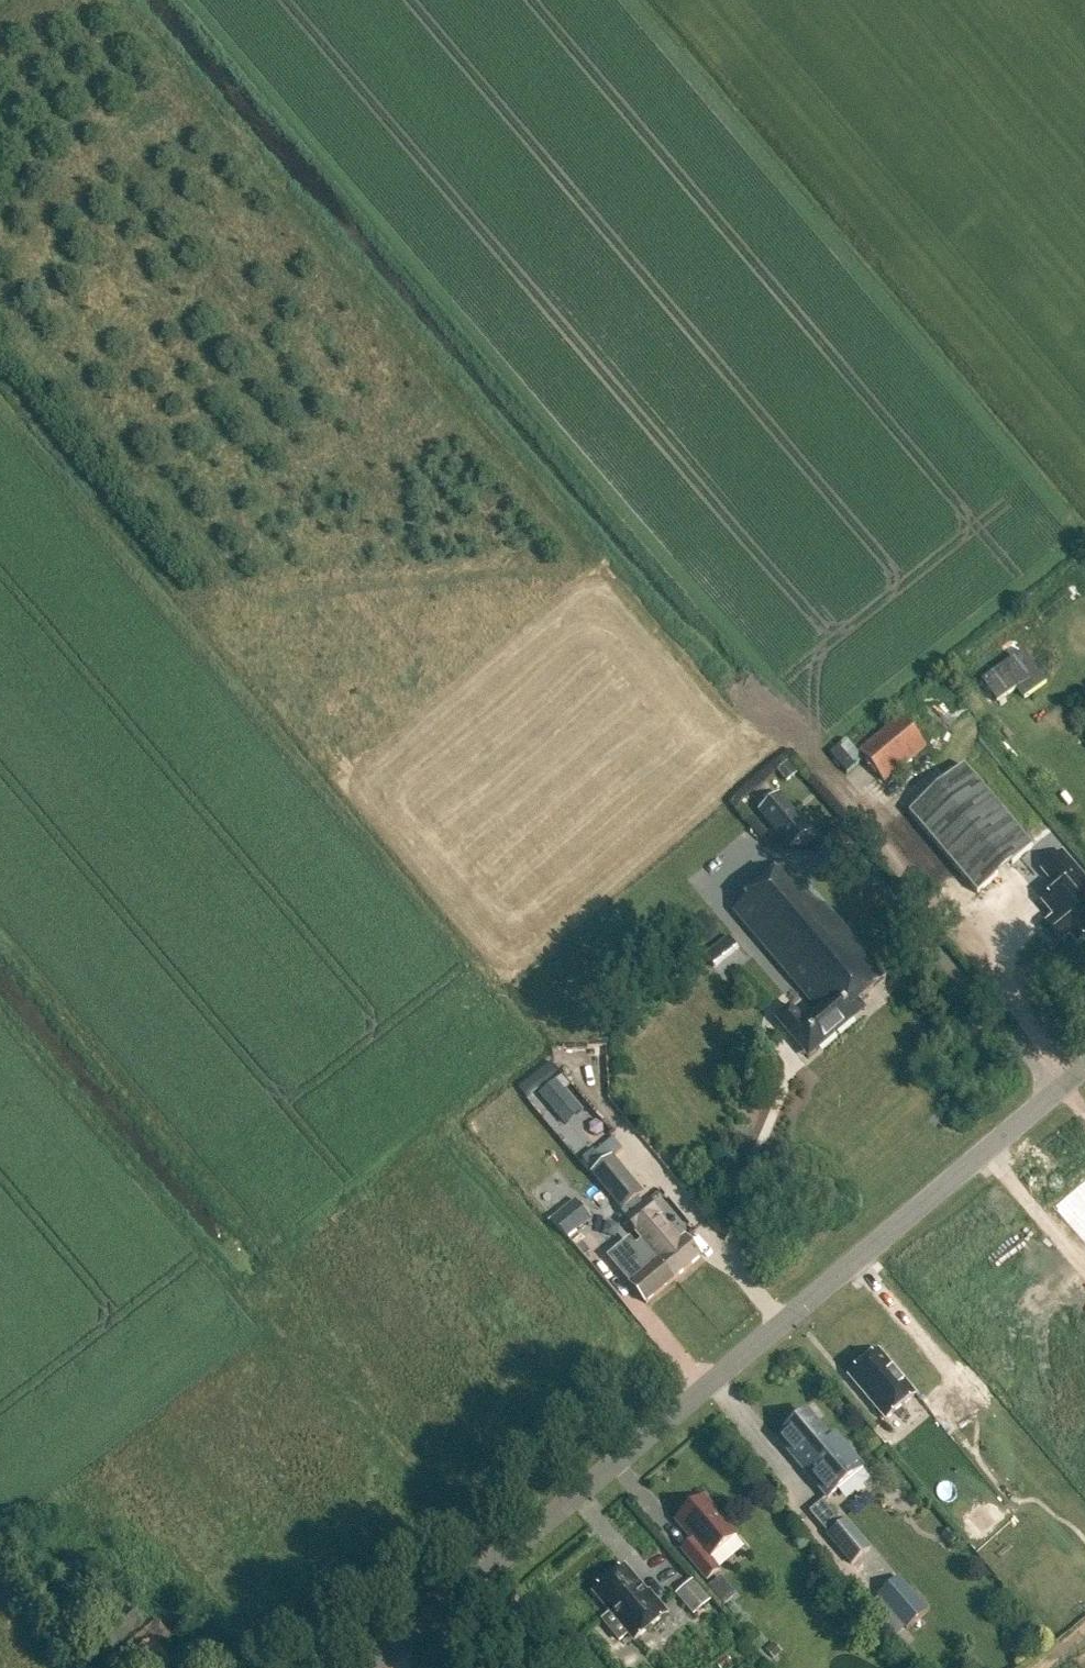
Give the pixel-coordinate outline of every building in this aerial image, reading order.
[(858,752),(884,782),(926,747),(901,716),(858,752)] [(1033,847),(964,766),(909,813),(977,894),(1033,847)] [(760,811),(791,848),(810,831),(778,795),(760,811)] [(1063,853),(1042,871),(1057,889),(1042,903),(1054,917),(1046,923),(1047,925),(1048,924),(1061,939),(1060,940),(1062,942),(1069,936),(1077,944),(1084,938),(1084,879),(1063,853)] [(809,1041),(817,1050),(854,1019),(851,1015),(862,1006),(857,1001),(886,977),(789,863),(733,911),(819,1012),(805,1023),(790,1006),(775,1018),(800,1048),(809,1041)] [(558,1078),(539,1095),(557,1115),(573,1102),(564,1091),(567,1088),(558,1078)] [(612,1157),(591,1173),(622,1211),(642,1194),(612,1157)] [(1051,1206),(1084,1247),(1084,1179),(1084,1178),(1051,1206)] [(642,1242),(674,1281),(702,1257),(685,1237),(680,1241),(660,1218),(661,1217),(648,1201),(625,1221),(642,1242)] [(624,1243),(607,1223),(582,1243),(598,1263),(624,1243)] [(629,1284),(646,1304),(674,1281),(642,1242),(623,1258),(638,1276),(629,1284)] [(879,1352),(848,1378),(885,1421),(915,1396),(879,1352)] [(806,1414),(777,1438),(828,1499),(863,1469),(835,1435),(828,1441),(806,1414)] [(737,1536),(703,1497),(676,1521),(692,1541),(681,1551),(707,1581),(718,1571),(709,1560),(737,1536)] [(842,1524),(822,1501),(809,1512),(828,1536),(827,1537),(851,1565),(870,1549),(846,1521),(842,1524)] [(939,1537),(948,1546),(956,1539),(948,1529),(939,1537)] [(623,1569),(595,1592),(612,1612),(602,1621),(619,1641),(629,1633),(635,1640),(666,1614),(648,1592),(645,1595),(623,1569)] [(898,1578),(878,1595),(906,1629),(927,1612),(898,1578)] [(676,1594),(694,1616),(710,1602),(692,1580),(676,1594)] [(96,1632),(113,1651),(141,1627),(124,1607),(96,1632)] [(133,1657),(142,1667),(178,1667),(160,1647),(170,1639),(157,1623),(127,1648),(130,1652),(134,1656),(133,1657)]
